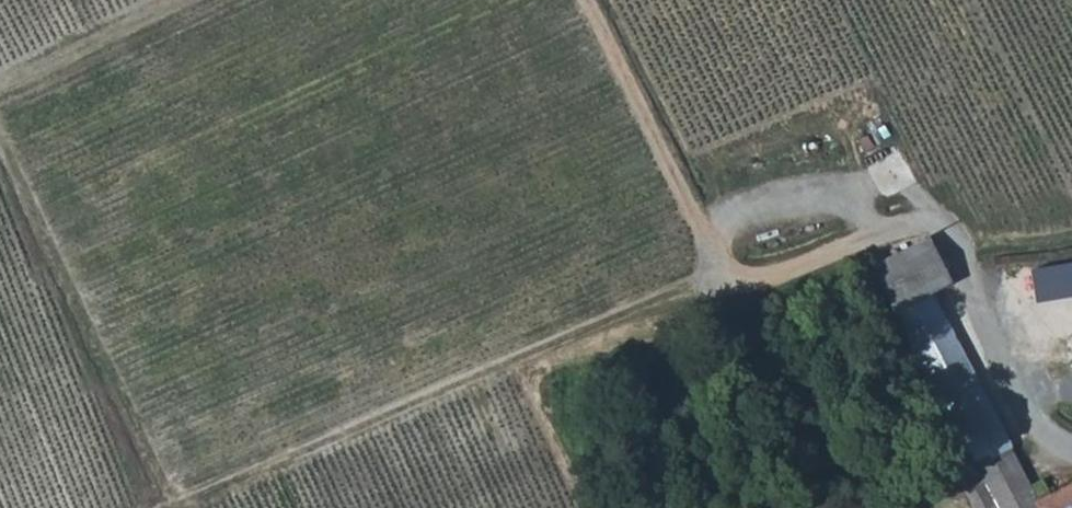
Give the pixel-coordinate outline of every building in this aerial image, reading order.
[(956,283),(933,239),(874,268),(944,401),(981,382),(935,294),(956,283)] [(823,281),(805,290),(809,298),(828,289),(823,281)] [(980,468),(1017,449),(981,382),(944,401),(973,456),(980,468)] [(980,468),(973,456),(954,466),(976,507),(1071,507),(1071,488),(1044,502),(1017,449),(980,468)]
